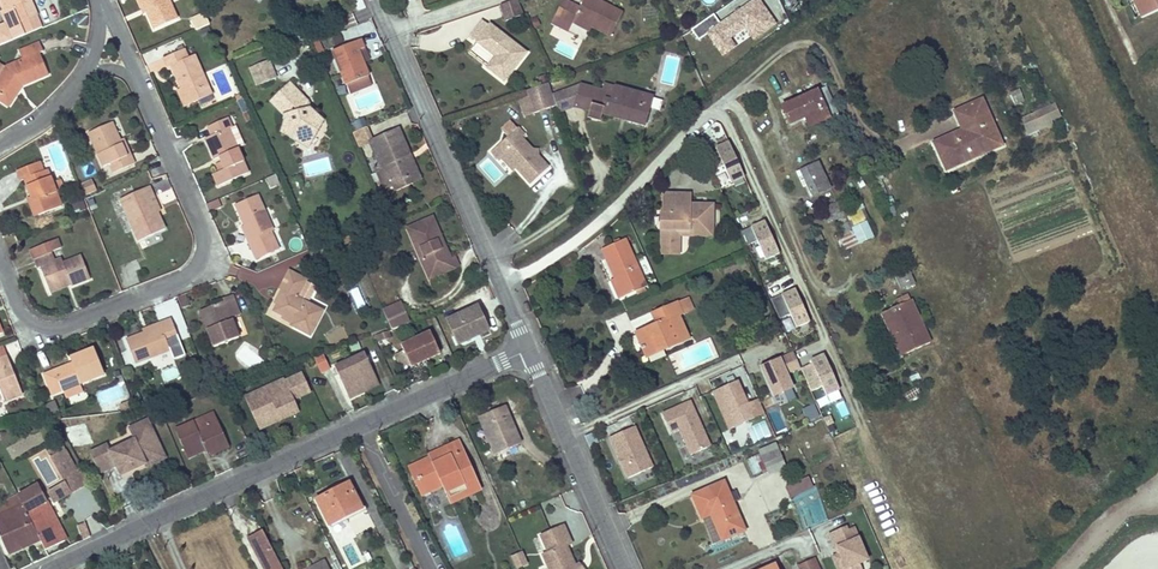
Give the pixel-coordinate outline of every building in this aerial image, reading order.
[(36,16),(30,0),(0,0),(0,2),(3,9),(0,10),(0,13),(6,28),(16,25),(20,35),(41,26),(36,16)] [(143,13),(146,12),(141,0),(137,0),(143,13)] [(146,12),(153,28),(177,18),(169,0),(141,0),(146,12)] [(501,4),(506,20),(523,14),(518,0),(513,0),(501,4)] [(554,16),(571,24),(572,23),(574,18),(591,26),(610,36),(622,13),(595,0),(583,0),(579,9),(562,1),(554,16)] [(745,29),(754,41),(777,24),(768,12),(759,0),(757,0),(722,26),(708,35),(718,49),(724,56),(737,46),(732,39),(745,29)] [(1139,21),(1157,12),(1157,0),(1130,0),(1139,21)] [(205,13),(191,20),(195,30),(209,24),(205,13)] [(701,40),(708,35),(722,26),(714,15),(701,25),(694,30),(701,40)] [(571,24),(554,16),(550,24),(567,33),(571,24)] [(574,18),(572,23),(589,32),(591,26),(574,18)] [(470,35),(476,40),(487,26),(481,21),(470,35)] [(475,42),(490,54),(493,51),(496,53),(494,56),(486,66),(503,79),(524,52),(488,24),(487,26),(476,40),(475,42)] [(13,39),(10,32),(0,36),(0,45),(13,39)] [(345,85),(346,84),(361,79),(368,76),(363,62),(358,50),(364,48),(360,39),(331,50),(345,85)] [(10,103),(17,92),(16,88),(15,84),(22,80),(24,84),(48,75),(39,53),(42,51),(38,42),(19,50),(22,59),(6,66),(4,68),(0,74),(0,96),(10,103)] [(364,48),(358,50),(363,62),(368,60),(364,48)] [(171,65),(181,89),(188,104),(211,95),(194,55),(188,58),(184,49),(163,57),(167,67),(171,65)] [(271,61),(253,69),(260,84),(277,77),(271,61)] [(260,84),(253,69),(249,70),(256,86),(260,84)] [(361,79),(346,84),(350,93),(364,87),(361,79)] [(16,88),(17,92),(22,85),(24,84),(22,80),(15,84),(16,88)] [(285,120),(283,123),(287,136),(294,140),(316,135),(320,128),(316,114),(309,109),(307,102),(289,82),(269,101),(282,114),(285,120)] [(548,82),(525,90),(533,113),(556,105),(552,94),(548,82)] [(603,83),(601,91),(612,94),(614,86),(603,83)] [(556,105),(558,111),(574,106),(579,85),(552,94),(556,105)] [(612,94),(601,91),(579,85),(574,106),(589,110),(587,117),(600,121),(602,113),(643,125),(651,97),(614,86),(612,94)] [(825,87),(816,91),(828,118),(836,114),(825,87)] [(188,104),(181,89),(178,90),(184,105),(188,104)] [(1017,105),(1026,101),(1020,89),(1011,93),(1017,105)] [(828,118),(816,91),(781,107),(789,125),(803,119),(807,127),(828,118)] [(0,96),(0,100),(8,106),(10,103),(0,96)] [(651,109),(660,112),(663,101),(654,99),(651,109)] [(959,138),(957,133),(935,143),(946,168),(1000,144),(981,101),(956,112),(964,130),(965,135),(959,138)] [(1059,116),(1053,103),(1022,117),(1028,131),(1059,116)] [(325,119),(316,114),(320,128),(325,119)] [(233,151),(224,130),(228,129),(231,127),(227,118),(207,126),(211,136),(204,138),(213,159),(219,157),(222,156),(224,161),(221,162),(216,164),(220,172),(213,174),(217,186),(247,173),(237,149),(233,151)] [(126,156),(119,140),(111,122),(88,132),(103,167),(109,164),(112,173),(134,164),(130,154),(126,156)] [(283,123),(279,132),(287,136),(283,123)] [(372,140),(366,127),(352,133),(359,149),(370,144),(369,142),(372,140)] [(517,128),(503,141),(509,148),(503,154),(516,168),(530,184),(548,168),(536,155),(532,155),(532,150),(521,138),(524,135),(517,128)] [(237,149),(228,129),(224,130),(233,151),(237,149)] [(382,188),(392,184),(413,175),(404,155),(408,154),(398,130),(372,140),(369,142),(370,144),(379,166),(374,168),(382,188)] [(316,135),(294,140),(308,148),(316,135)] [(124,138),(119,140),(126,156),(130,154),(124,138)] [(503,141),(497,146),(503,154),(509,148),(503,141)] [(718,173),(716,170),(723,167),(731,184),(745,178),(729,143),(715,149),(716,152),(706,157),(713,172),(715,175),(718,173)] [(413,175),(392,184),(395,189),(419,179),(408,154),(404,155),(413,175)] [(516,168),(503,154),(500,157),(512,171),(516,168)] [(24,179),(31,196),(38,215),(62,206),(57,194),(53,184),(47,169),(44,170),(42,171),(38,162),(17,170),(21,180),(24,179)] [(818,163),(796,173),(803,188),(807,186),(812,197),(829,189),(818,163)] [(269,188),(279,184),(275,175),(265,179),(269,188)] [(92,179),(80,183),(85,196),(96,192),(92,179)] [(60,181),(53,184),(57,194),(64,191),(60,181)] [(156,212),(150,198),(153,196),(148,187),(119,199),(137,240),(164,229),(156,212)] [(661,229),(661,244),(678,244),(678,235),(678,230),(712,231),(712,205),(690,205),(690,201),(676,201),(676,194),(662,194),(662,213),(659,213),(659,229),(661,229)] [(234,204),(243,225),(250,239),(261,235),(269,253),(278,249),(270,232),(272,231),(257,195),(234,204)] [(38,215),(31,196),(28,197),(35,216),(38,215)] [(153,196),(150,198),(156,212),(159,210),(153,196)] [(76,213),(86,207),(81,199),(71,205),(76,213)] [(853,225),(867,219),(859,199),(845,205),(853,225)] [(831,219),(841,217),(838,203),(828,205),(831,219)] [(406,227),(416,248),(420,246),(424,255),(419,257),(429,278),(457,266),(453,256),(449,258),(447,253),(440,251),(435,237),(438,232),(431,216),(406,227)] [(764,221),(750,227),(740,232),(745,245),(756,240),(765,260),(779,253),(764,221)] [(876,238),(868,222),(853,230),(861,245),(876,238)] [(250,239),(243,225),(241,226),(255,259),(269,253),(261,235),(250,239)] [(447,253),(438,232),(435,237),(440,251),(447,253)] [(842,250),(857,245),(854,236),(839,241),(842,250)] [(40,268),(49,289),(69,281),(71,286),(90,279),(81,256),(63,263),(61,259),(55,261),(51,252),(61,248),(57,238),(30,249),(37,269),(40,268)] [(624,240),(605,248),(609,257),(605,258),(614,278),(610,280),(618,299),(646,287),(624,240)] [(678,244),(661,244),(661,253),(678,253),(678,244)] [(276,305),(273,310),(281,314),(292,320),(291,323),(290,325),(309,335),(322,311),(297,297),(305,280),(288,271),(278,288),(280,290),(283,291),(276,305)] [(898,287),(913,286),(912,272),(897,273),(898,287)] [(69,281),(49,289),(50,293),(70,285),(69,281)] [(280,290),(273,303),(276,305),(283,291),(280,290)] [(809,321),(794,290),(781,296),(770,301),(777,314),(787,309),(796,327),(809,321)] [(223,300),(203,308),(210,328),(207,329),(213,346),(238,337),(231,318),(239,314),(232,294),(222,297),(223,300)] [(910,301),(907,294),(895,300),(898,306),(910,301)] [(391,328),(408,322),(399,300),(382,307),(391,328)] [(882,313),(887,326),(891,324),(905,354),(929,343),(910,301),(898,306),(882,313)] [(637,333),(645,353),(659,346),(661,351),(688,338),(678,315),(682,313),(677,303),(653,314),(657,324),(637,333)] [(460,316),(448,321),(454,337),(484,324),(476,305),(459,312),(460,316)] [(203,308),(199,309),(207,329),(210,328),(203,308)] [(459,312),(447,317),(448,321),(460,316),(459,312)] [(281,314),(281,317),(291,323),(292,320),(281,314)] [(159,326),(144,332),(126,339),(135,363),(169,350),(167,345),(178,341),(170,318),(158,322),(159,326)] [(786,332),(794,330),(790,319),(782,322),(786,332)] [(158,322),(142,328),(144,332),(159,326),(158,322)] [(891,324),(887,326),(901,356),(905,354),(891,324)] [(429,331),(400,344),(403,350),(409,363),(410,366),(439,353),(429,331)] [(178,341),(167,345),(169,350),(173,360),(184,356),(178,341)] [(659,346),(645,353),(647,357),(661,351),(659,346)] [(73,362),(44,374),(52,394),(63,389),(77,383),(102,374),(93,348),(71,357),(73,362)] [(409,363),(403,350),(395,353),(401,367),(409,363)] [(322,353),(313,357),(320,373),(329,369),(322,353)] [(334,367),(346,394),(361,387),(376,380),(364,353),(334,367)] [(793,388),(785,370),(799,364),(793,353),(761,367),(774,396),(793,388)] [(838,389),(823,355),(811,361),(812,363),(801,368),(811,390),(822,385),(826,395),(838,389)] [(0,360),(0,391),(4,400),(22,393),(8,357),(0,360)] [(302,375),(285,383),(287,389),(293,401),(310,393),(302,375)] [(244,397),(256,424),(277,415),(279,419),(290,414),(280,392),(287,389),(285,383),(283,379),(244,397)] [(376,380),(361,387),(363,391),(378,385),(376,380)] [(765,414),(758,399),(748,403),(737,381),(713,391),(729,429),(765,414)] [(77,383),(63,389),(66,397),(80,391),(77,383)] [(361,387),(346,394),(348,398),(363,391),(361,387)] [(287,389),(280,392),(290,414),(297,410),(293,401),(287,389)] [(120,410),(134,408),(130,398),(119,402),(120,410)] [(54,401),(44,405),(47,414),(58,411),(54,401)] [(710,446),(690,401),(662,414),(670,433),(680,429),(691,454),(710,446)] [(822,418),(817,404),(803,410),(809,423),(822,418)] [(504,408),(479,418),(494,453),(500,450),(519,442),(504,408)] [(175,429),(185,451),(202,443),(205,451),(208,455),(228,447),(212,413),(175,429)] [(277,415),(256,424),(259,428),(279,419),(277,415)] [(145,463),(141,456),(160,447),(146,417),(127,426),(132,437),(109,448),(107,444),(89,452),(99,472),(115,464),(120,475),(145,463)] [(86,422),(64,427),(72,448),(92,442),(86,422)] [(652,467),(634,426),(610,437),(627,477),(652,467)] [(408,467),(415,481),(419,479),(415,471),(438,461),(435,456),(455,447),(459,457),(464,455),(457,441),(428,454),(430,457),(408,467)] [(519,442),(500,450),(504,458),(522,451),(519,442)] [(202,443),(185,451),(188,458),(205,451),(202,443)] [(785,465),(775,443),(758,451),(759,454),(768,472),(768,473),(785,465)] [(164,455),(160,447),(141,456),(145,463),(145,464),(164,455)] [(419,479),(415,481),(421,495),(443,485),(450,503),(479,489),(464,455),(459,457),(455,447),(435,456),(438,461),(415,471),(419,479)] [(65,449),(54,454),(60,466),(56,468),(61,478),(76,470),(65,449)] [(768,472),(759,454),(754,457),(762,474),(768,472)] [(754,457),(746,460),(754,478),(762,474),(754,457)] [(76,470),(61,478),(65,484),(69,493),(84,485),(76,470)] [(808,479),(787,488),(791,497),(812,488),(808,479)] [(723,481),(692,495),(713,543),(744,529),(732,502),(739,499),(735,489),(728,493),(723,481)] [(340,519),(337,513),(358,504),(348,483),(316,499),(328,524),(330,523),(340,519)] [(36,484),(16,495),(22,505),(40,540),(45,549),(64,540),(58,529),(51,533),(44,518),(49,515),(42,503),(46,501),(36,484)] [(69,493),(65,484),(49,493),(55,504),(71,495),(69,493)] [(358,504),(337,513),(340,519),(360,509),(358,504)] [(22,505),(0,515),(0,538),(7,554),(40,540),(22,505)] [(50,515),(49,515),(44,518),(51,533),(58,529),(50,515)] [(340,519),(330,523),(335,534),(345,530),(340,519)] [(87,523),(76,527),(81,540),(92,537),(87,523)] [(829,533),(835,548),(830,550),(839,568),(861,568),(860,565),(868,562),(853,527),(847,530),(845,526),(829,533)] [(542,556),(548,568),(575,568),(574,567),(564,546),(570,544),(562,527),(540,537),(547,554),(542,556)] [(248,538),(262,565),(264,564),(267,568),(282,568),(262,531),(248,538)] [(528,566),(524,552),(511,556),(515,568),(519,568),(528,566)] [(815,557),(798,564),(800,568),(820,568),(815,557)]
